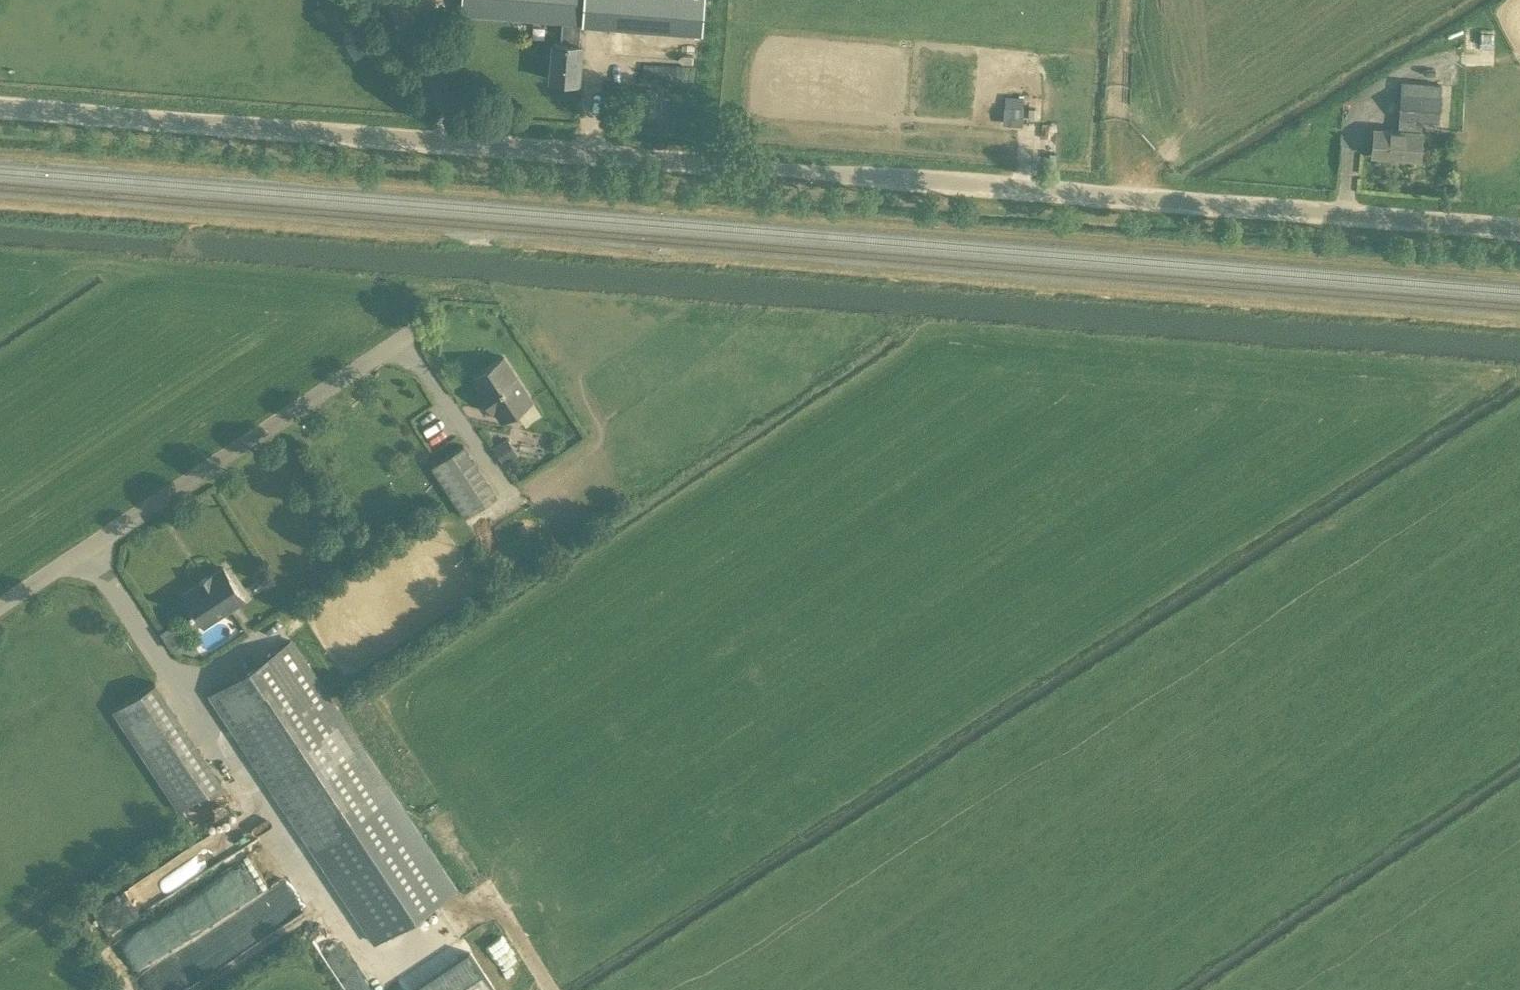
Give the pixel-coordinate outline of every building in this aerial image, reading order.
[(561,41),(554,41),(551,79),(578,81),(581,43),(579,43),(581,24),(703,33),(705,0),(462,0),(461,15),(562,22),(561,41)] [(1466,44),(1493,45),(1494,26),(1467,25),(1466,44)] [(654,83),(680,84),(681,62),(655,61),(654,83)] [(1400,79),(1396,130),(1373,128),(1371,156),(1419,160),(1423,120),(1440,121),(1441,82),(1400,79)] [(1006,95),(1005,123),(1025,123),(1026,95),(1006,95)] [(502,420),(533,399),(504,357),(474,377),(482,390),(480,392),(493,411),(495,409),(502,420)] [(493,447),(504,462),(517,453),(507,438),(493,447)] [(433,465),(466,516),(497,496),(464,445),(433,465)] [(184,593),(205,625),(245,598),(224,567),(213,573),(213,572),(197,583),(197,584),(184,593)] [(257,590),(270,582),(265,575),(253,584),(257,590)] [(211,693),(314,849),(375,941),(456,887),(291,639),(211,693)] [(181,810),(222,783),(155,682),(114,709),(181,810)] [(216,836),(94,903),(111,935),(111,936),(129,969),(240,909),(217,867),(229,860),(216,836)]
